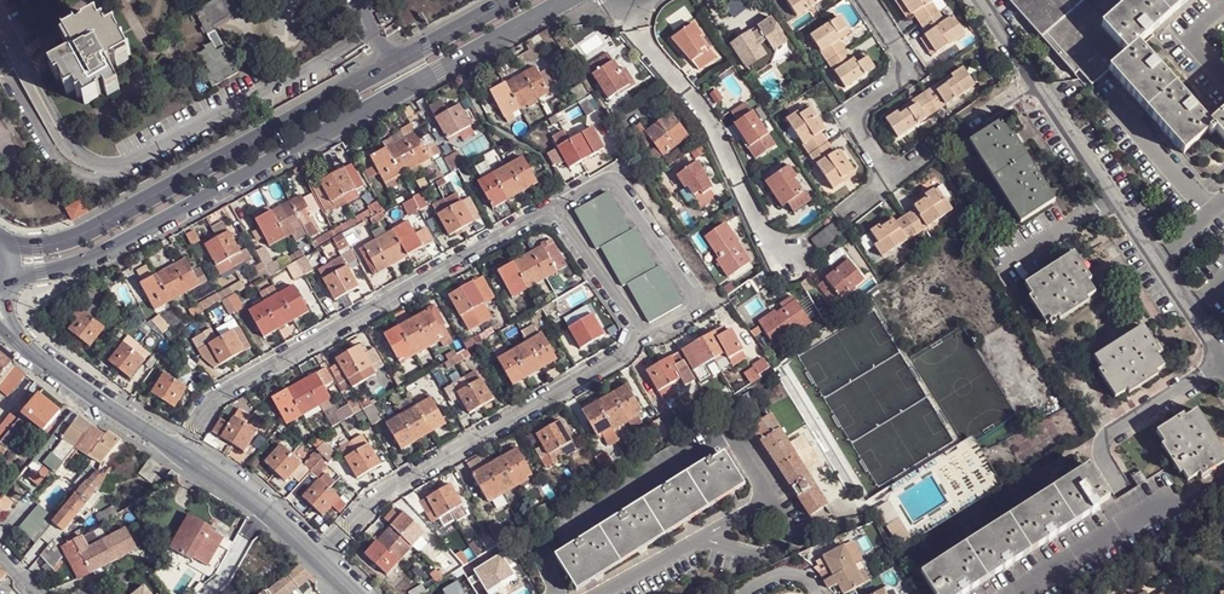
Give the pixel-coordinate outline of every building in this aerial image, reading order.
[(213,26),(246,8),(245,4),(247,3),(245,0),(218,0),(215,0),(202,7),(202,9),(195,13),(213,44),(204,48),(206,51),(198,55),(205,68),(207,66),(211,74),(206,76),(212,88),(238,74),(213,26)] [(798,17),(818,5),(817,3),(823,0),(788,0),(787,1),(798,17)] [(901,0),(897,0),(895,1),(906,19),(911,16),(901,0)] [(911,16),(913,15),(914,16),(933,2),(936,0),(901,0),(911,16)] [(933,2),(939,11),(946,7),(942,0),(936,0),(933,2)] [(1125,51),(1101,24),(1129,0),(1026,0),(1089,72),(1084,77),(1089,82),(1125,51)] [(1138,44),(1189,0),(1135,0),(1115,17),(1138,44)] [(920,25),(939,11),(933,2),(914,16),(920,25)] [(946,21),(939,11),(920,25),(927,35),(937,28),(946,21)] [(966,35),(953,16),(946,21),(937,28),(948,46),(966,35)] [(750,31),(730,44),(746,69),(751,66),(756,74),(771,64),(775,53),(774,51),(787,43),(771,17),(756,27),(766,41),(760,45),(750,31)] [(811,36),(822,53),(841,41),(842,40),(839,34),(848,28),(841,17),(831,24),(830,23),(811,36)] [(67,41),(75,56),(50,70),(56,81),(61,78),(70,94),(74,91),(78,98),(83,97),(87,104),(98,98),(98,95),(105,91),(108,97),(120,91),(108,67),(128,56),(116,29),(107,33),(103,26),(100,27),(97,23),(67,41)] [(694,25),(676,37),(681,46),(680,47),(696,72),(716,58),(711,50),(708,52),(702,56),(700,52),(705,48),(699,39),(702,37),(694,25)] [(839,34),(842,40),(852,34),(848,28),(839,34)] [(948,46),(937,28),(927,35),(925,36),(936,54),(948,46)] [(936,54),(925,36),(920,39),(932,57),(936,54)] [(708,52),(711,50),(702,37),(699,39),(705,48),(700,52),(702,56),(708,52)] [(841,41),(822,53),(828,62),(846,50),(841,41)] [(1212,128),(1138,44),(1128,53),(1110,70),(1184,154),(1212,128)] [(828,62),(846,90),(866,77),(865,76),(858,65),(855,59),(853,60),(846,50),(828,62)] [(858,65),(868,58),(865,52),(855,59),(858,65)] [(588,67),(593,74),(613,62),(608,53),(588,67)] [(858,65),(865,76),(875,69),(868,58),(858,65)] [(592,76),(608,100),(630,85),(620,72),(615,61),(613,62),(593,74),(592,76)] [(490,91),(504,116),(505,115),(514,111),(549,92),(545,85),(540,75),(535,66),(490,91)] [(963,68),(951,76),(954,79),(946,85),(956,100),(976,87),(963,68)] [(624,69),(620,72),(630,85),(634,84),(624,69)] [(540,75),(545,85),(551,81),(545,72),(540,75)] [(934,87),(937,91),(946,85),(954,79),(951,76),(951,75),(934,87)] [(956,100),(946,85),(937,91),(947,106),(956,100)] [(571,91),(577,101),(587,96),(581,86),(571,91)] [(935,114),(947,106),(937,91),(934,87),(922,94),(935,114)] [(918,105),(928,118),(935,114),(922,94),(915,99),(918,105)] [(462,102),(465,108),(470,105),(467,99),(462,102)] [(897,111),(898,112),(900,115),(908,110),(909,111),(918,105),(915,99),(897,111)] [(435,118),(446,112),(440,100),(429,107),(435,118)] [(588,101),(580,105),(588,117),(595,112),(589,103),(588,101)] [(732,114),(738,122),(752,113),(746,104),(732,114)] [(435,118),(447,139),(458,133),(470,126),(459,105),(446,112),(435,118)] [(886,120),(899,139),(919,126),(918,125),(928,118),(918,105),(909,111),(908,110),(900,115),(898,112),(886,120)] [(797,112),(786,120),(804,145),(822,132),(824,131),(816,119),(819,117),(813,108),(800,117),(797,112)] [(514,111),(505,115),(508,122),(517,117),(514,111)] [(564,111),(557,116),(560,122),(561,123),(569,119),(564,111)] [(738,122),(735,125),(750,147),(748,149),(756,160),(777,146),(753,112),(752,113),(738,122)] [(541,125),(549,120),(545,113),(537,118),(541,125)] [(671,114),(646,133),(652,141),(657,147),(663,155),(688,136),(671,114)] [(557,116),(549,120),(553,126),(560,122),(557,116)] [(819,117),(816,119),(824,131),(827,129),(819,117)] [(1212,128),(1223,141),(1223,118),(1212,128)] [(1054,203),(1039,182),(1033,171),(1017,147),(1011,137),(1001,122),(973,142),(1024,222),(1054,203)] [(631,130),(642,149),(652,141),(646,133),(639,125),(631,130)] [(470,126),(458,133),(463,141),(475,134),(470,126)] [(553,137),(558,146),(570,167),(605,147),(593,127),(570,139),(565,130),(553,137)] [(405,138),(413,133),(410,128),(402,132),(405,138)] [(380,175),(384,182),(392,178),(418,163),(419,163),(423,169),(433,164),(429,158),(440,151),(435,144),(426,149),(421,141),(416,132),(413,133),(405,138),(370,156),(376,167),(380,175)] [(822,132),(804,145),(811,155),(829,143),(822,132)] [(1011,137),(1017,147),(1019,146),(1021,145),(1014,135),(1011,137)] [(421,141),(426,149),(435,144),(433,142),(432,143),(428,137),(421,141)] [(1021,224),(1024,222),(973,142),(970,144),(1021,224)] [(810,156),(816,165),(827,157),(843,179),(855,171),(849,162),(846,164),(838,152),(836,153),(829,143),(811,155),(810,156)] [(1033,171),(1035,170),(1019,146),(1017,147),(1033,171)] [(663,155),(657,147),(649,153),(656,161),(663,155)] [(846,164),(849,162),(841,150),(838,152),(846,164)] [(445,159),(453,173),(459,170),(466,166),(459,152),(445,159)] [(537,182),(523,156),(519,159),(518,157),(482,178),(483,179),(479,182),(493,207),(537,182)] [(816,165),(834,191),(846,182),(843,179),(827,157),(816,165)] [(698,162),(678,176),(686,188),(689,187),(698,201),(696,202),(700,209),(721,195),(698,162)] [(459,170),(467,184),(474,180),(466,166),(459,170)] [(765,183),(782,208),(790,203),(795,213),(812,201),(806,192),(804,193),(796,180),(798,179),(791,166),(765,183)] [(380,175),(376,167),(365,173),(369,181),(380,175)] [(320,182),(332,202),(355,189),(344,169),(320,182)] [(1035,170),(1033,171),(1039,182),(1041,180),(1043,179),(1036,170),(1035,170)] [(440,188),(448,184),(445,178),(445,177),(442,171),(433,176),(434,178),(437,182),(440,188)] [(392,178),(384,182),(390,192),(398,188),(392,178)] [(1054,203),(1056,202),(1041,180),(1039,182),(1054,203)] [(311,186),(327,214),(335,209),(332,202),(320,182),(311,186)] [(943,185),(938,188),(945,200),(950,196),(943,185)] [(698,201),(689,187),(686,188),(681,192),(690,206),(696,202),(698,201)] [(938,188),(934,190),(941,202),(945,200),(938,188)] [(355,189),(332,202),(335,209),(359,197),(355,189)] [(575,210),(597,249),(601,246),(631,231),(609,190),(575,210)] [(917,210),(905,217),(910,223),(920,215),(928,227),(952,211),(945,200),(941,202),(934,190),(926,196),(928,198),(915,207),(917,210)] [(420,208),(421,211),(432,205),(425,192),(414,198),(420,208)] [(457,193),(445,200),(450,208),(461,201),(457,193)] [(255,221),(269,247),(293,234),(302,228),(315,222),(311,215),(321,210),(312,194),(303,199),(301,196),(255,221)] [(73,217),(89,209),(85,202),(84,200),(82,196),(66,205),(73,217)] [(915,207),(928,198),(926,196),(913,204),(915,207)] [(414,198),(403,204),(408,214),(420,208),(414,198)] [(439,214),(450,208),(445,200),(434,206),(439,214)] [(473,222),(461,201),(450,208),(439,214),(450,235),(473,222)] [(370,209),(374,217),(382,212),(383,212),(378,202),(368,206),(370,209)] [(344,224),(348,231),(349,231),(359,226),(369,220),(374,217),(370,209),(344,224)] [(382,212),(374,217),(369,220),(372,225),(385,217),(382,212)] [(920,215),(910,223),(917,234),(928,227),(920,215)] [(910,223),(905,217),(896,223),(894,220),(881,229),(880,226),(872,231),(879,243),(876,245),(883,257),(907,241),(899,229),(910,223)] [(881,229),(894,220),(892,218),(880,226),(881,229)] [(364,247),(377,272),(424,247),(409,221),(387,234),(376,241),(364,247)] [(819,251),(844,231),(837,221),(811,241),(819,251)] [(211,228),(216,239),(228,233),(222,222),(211,228)] [(315,222),(302,228),(306,234),(309,240),(321,233),(315,222)] [(751,263),(726,223),(708,237),(722,260),(719,262),(729,278),(751,263)] [(917,234),(910,223),(899,229),(907,241),(917,234)] [(348,231),(344,224),(340,226),(341,227),(332,231),(336,238),(343,234),(348,231)] [(349,231),(355,242),(356,241),(355,239),(364,235),(359,226),(349,231)] [(376,241),(387,234),(383,226),(371,233),(376,241)] [(431,231),(437,241),(443,238),(438,227),(431,231)] [(306,234),(302,228),(293,234),(296,240),(306,234)] [(601,246),(623,285),(627,283),(657,267),(636,228),(631,231),(601,246)] [(195,230),(187,235),(192,245),(201,241),(195,230)] [(313,244),(317,250),(332,241),(336,238),(332,231),(313,242),(313,244)] [(349,244),(355,242),(349,231),(348,231),(343,234),(344,235),(349,244)] [(872,231),(868,234),(876,245),(879,243),(872,231)] [(216,239),(205,246),(212,259),(208,261),(212,268),(216,266),(220,274),(244,261),(239,253),(242,251),(239,245),(236,247),(228,233),(216,239)] [(868,234),(859,240),(867,251),(876,245),(868,234)] [(340,252),(343,257),(319,270),(324,278),(347,266),(347,265),(357,260),(349,245),(349,244),(344,235),(335,240),(341,251),(340,252)] [(542,247),(545,252),(551,248),(547,242),(541,245),(542,247)] [(289,258),(292,264),(297,261),(306,256),(317,250),(313,244),(289,258)] [(567,266),(555,246),(551,248),(545,252),(557,272),(567,266)] [(256,251),(262,264),(272,259),(265,247),(256,251)] [(377,272),(364,247),(359,250),(373,274),(377,272)] [(498,272),(512,297),(557,272),(545,252),(542,247),(498,272)] [(242,251),(239,253),(244,261),(246,265),(253,261),(247,249),(242,251)] [(1074,253),(1071,255),(1083,273),(1086,272),(1074,253)] [(1071,255),(1025,285),(1032,296),(1050,323),(1059,318),(1088,300),(1096,294),(1089,282),(1083,273),(1071,255)] [(297,261),(305,276),(315,270),(306,256),(297,261)] [(846,256),(832,267),(835,272),(849,260),(846,256)] [(250,279),(253,285),(282,270),(278,263),(276,258),(272,259),(262,264),(255,267),(259,274),(250,279)] [(141,284),(154,310),(200,285),(186,259),(141,284)] [(865,281),(849,260),(835,272),(825,279),(841,299),(865,281)] [(292,264),(286,268),(294,283),(305,276),(297,261),(292,264)] [(682,303),(661,264),(657,267),(627,283),(649,322),(682,303)] [(324,278),(336,300),(359,287),(347,266),(324,278)] [(1093,279),(1088,270),(1086,272),(1083,273),(1089,282),(1093,279)] [(99,277),(92,281),(96,288),(103,284),(99,277)] [(481,277),(449,295),(467,327),(477,321),(480,326),(493,319),(490,314),(484,304),(493,298),(481,277)] [(242,282),(246,289),(253,285),(250,279),(249,278),(242,282)] [(833,305),(841,299),(825,279),(818,285),(833,305)] [(237,294),(246,289),(242,282),(231,288),(235,295),(237,294)] [(263,338),(308,313),(293,287),(290,289),(289,287),(278,294),(273,285),(259,293),(264,302),(253,308),(253,309),(248,312),(263,338)] [(228,298),(235,295),(231,288),(220,294),(223,300),(228,298)] [(201,312),(223,300),(220,294),(197,306),(201,312)] [(235,295),(228,298),(235,312),(244,307),(237,294),(235,295)] [(777,313),(796,301),(794,296),(774,308),(776,311),(777,313)] [(1047,325),(1050,323),(1032,296),(1029,298),(1047,325)] [(122,304),(115,299),(111,303),(118,309),(122,304)] [(1059,318),(1060,320),(1089,302),(1088,300),(1059,318)] [(84,312),(92,319),(101,308),(93,301),(84,312)] [(776,311),(759,322),(774,345),(792,333),(794,335),(811,323),(796,301),(777,313),(776,311)] [(78,319),(84,312),(75,304),(68,311),(78,319)] [(197,306),(197,305),(188,310),(192,317),(201,312),(197,306)] [(427,309),(428,311),(430,310),(442,332),(445,331),(443,327),(445,325),(434,306),(427,309)] [(569,328),(592,315),(587,307),(564,321),(569,328)] [(544,309),(536,313),(541,322),(549,317),(544,309)] [(384,336),(398,361),(404,358),(405,360),(441,340),(440,338),(444,336),(442,332),(430,310),(428,311),(384,336)] [(92,319),(84,312),(78,319),(69,330),(89,348),(104,329),(92,319)] [(152,321),(164,334),(171,327),(160,314),(152,321)] [(592,315),(569,328),(581,349),(592,343),(604,336),(592,315)] [(477,321),(467,327),(470,332),(480,326),(477,321)] [(751,331),(754,336),(762,331),(759,325),(751,331)] [(538,338),(541,336),(535,326),(523,332),(528,340),(536,335),(538,338)] [(743,351),(729,329),(725,331),(722,326),(714,331),(726,352),(724,353),(727,358),(728,360),(743,351)] [(198,350),(203,358),(215,369),(222,365),(244,353),(240,345),(246,340),(239,327),(221,337),(210,344),(198,350)] [(1143,327),(1140,329),(1151,346),(1154,344),(1143,327)] [(1140,329),(1094,358),(1102,370),(1119,397),(1128,391),(1156,372),(1164,368),(1157,356),(1151,346),(1140,329)] [(484,333),(485,334),(487,338),(494,334),(491,330),(484,333)] [(404,358),(398,361),(403,370),(408,367),(407,365),(443,347),(444,350),(453,345),(445,331),(442,332),(444,336),(440,338),(441,340),(405,360),(404,358)] [(690,344),(702,365),(724,353),(726,352),(714,331),(690,344)] [(480,337),(483,343),(488,340),(487,338),(485,334),(480,337)] [(557,360),(543,335),(541,336),(538,338),(536,335),(528,340),(501,355),(502,357),(498,360),(512,386),(557,360)] [(352,388),(376,375),(373,372),(384,366),(375,349),(369,352),(360,337),(349,343),(353,350),(336,360),(338,364),(331,368),(344,391),(351,387),(352,388)] [(476,347),(483,343),(480,337),(472,341),(476,347)] [(1164,352),(1158,342),(1154,344),(1151,346),(1157,356),(1164,352)] [(483,343),(476,347),(478,351),(485,347),(483,343)] [(592,343),(581,349),(584,354),(594,347),(592,343)] [(134,352),(124,344),(109,363),(130,379),(145,360),(134,352)] [(702,365),(690,344),(680,350),(702,387),(711,381),(710,379),(702,365)] [(139,345),(134,352),(145,360),(150,354),(139,345)] [(0,351),(0,378),(13,361),(0,351)] [(743,351),(728,360),(732,367),(747,359),(743,351)] [(448,362),(446,363),(449,369),(464,360),(462,354),(457,357),(454,352),(445,357),(448,362)] [(677,370),(685,365),(677,353),(669,357),(677,370)] [(702,365),(710,379),(713,378),(707,368),(727,358),(724,353),(702,365)] [(185,355),(180,361),(186,365),(189,360),(190,359),(185,355)] [(152,357),(146,365),(149,367),(155,359),(152,357)] [(646,370),(658,391),(666,386),(680,379),(682,378),(677,370),(669,357),(646,370)] [(761,358),(750,365),(752,369),(757,375),(758,374),(767,368),(761,358)] [(185,366),(193,372),(198,365),(189,360),(186,365),(185,366)] [(17,365),(13,361),(0,378),(0,385),(8,377),(17,365)] [(18,384),(27,373),(17,365),(8,377),(18,384)] [(685,365),(677,370),(682,378),(680,379),(685,387),(695,381),(685,365)] [(326,368),(317,374),(325,387),(334,382),(326,368)] [(758,374),(757,375),(752,369),(743,375),(749,386),(760,378),(758,374)] [(1115,398),(1119,397),(1102,370),(1098,372),(1115,398)] [(480,379),(476,371),(453,385),(457,392),(480,379)] [(1159,376),(1156,372),(1128,391),(1130,394),(1159,376)] [(151,394),(172,410),(186,390),(164,374),(151,394)] [(272,400),(286,425),(319,405),(324,412),(335,406),(325,387),(317,374),(272,400)] [(0,385),(0,388),(9,395),(18,384),(8,377),(0,385)] [(493,400),(480,379),(457,392),(469,414),(493,400)] [(384,385),(390,394),(399,389),(394,380),(384,385)] [(670,385),(658,391),(664,401),(675,395),(670,385)] [(582,411),(597,437),(600,435),(602,434),(603,435),(611,430),(626,422),(637,417),(638,416),(637,414),(641,412),(626,386),(582,411)] [(44,396),(49,390),(45,387),(40,394),(44,396)] [(350,406),(355,414),(360,411),(363,409),(373,426),(384,419),(366,392),(348,402),(350,406)] [(740,393),(733,398),(736,403),(743,398),(740,393)] [(46,430),(61,411),(44,396),(40,394),(24,414),(31,419),(46,430)] [(703,416),(723,402),(719,395),(699,409),(703,416)] [(446,423),(432,398),(427,401),(426,400),(390,419),(391,422),(386,424),(401,449),(446,423)] [(332,427),(355,414),(350,406),(327,419),(332,427)] [(703,416),(699,409),(686,416),(688,420),(691,423),(703,416)] [(46,463),(66,438),(63,437),(80,416),(73,410),(29,465),(36,470),(40,472),(46,463)] [(355,414),(360,424),(365,421),(360,411),(355,414)] [(661,418),(668,432),(680,425),(675,415),(673,411),(661,418)] [(683,411),(675,415),(680,425),(688,420),(686,416),(683,411)] [(1198,411),(1186,419),(1159,436),(1156,438),(1162,447),(1180,475),(1185,483),(1199,475),(1209,468),(1223,459),(1223,452),(1198,411)] [(234,417),(245,425),(248,419),(237,412),(234,417)] [(757,416),(761,423),(768,419),(763,412),(757,416)] [(1,443),(2,442),(19,420),(11,413),(0,427),(0,444),(1,443)] [(9,447),(31,419),(24,414),(19,420),(2,442),(9,447)] [(104,462),(122,440),(110,430),(106,434),(92,426),(80,416),(63,437),(66,438),(78,445),(104,462)] [(752,428),(761,423),(757,416),(748,421),(752,428)] [(761,423),(752,428),(807,518),(826,506),(771,416),(768,419),(761,423)] [(1157,432),(1159,436),(1186,419),(1185,416),(1157,432)] [(221,438),(243,453),(256,432),(245,425),(234,417),(229,425),(221,438)] [(637,417),(626,422),(631,430),(641,424),(637,417)] [(659,438),(668,432),(661,418),(651,424),(658,437),(659,438)] [(221,438),(229,425),(220,420),(212,432),(221,438)] [(542,458),(548,455),(553,463),(564,457),(559,449),(570,443),(571,442),(559,422),(536,434),(543,446),(535,450),(540,459),(542,458)] [(602,434),(600,435),(607,447),(617,441),(611,430),(603,435),(602,434)] [(339,448),(357,478),(380,465),(362,435),(339,448)] [(205,443),(213,447),(216,442),(209,437),(205,443)] [(661,442),(659,438),(658,437),(652,441),(655,446),(661,442)] [(58,471),(78,445),(66,438),(46,463),(52,466),(58,471)] [(966,441),(962,444),(971,459),(983,453),(973,438),(966,441)] [(655,446),(652,441),(651,439),(644,443),(648,450),(655,446)] [(0,444),(0,450),(4,453),(9,447),(2,442),(1,443),(0,444)] [(325,442),(317,450),(331,463),(337,455),(325,442)] [(570,443),(559,449),(564,457),(575,451),(570,443)] [(266,465),(285,482),(291,475),(300,465),(302,464),(283,447),(266,465)] [(1162,447),(1159,449),(1177,477),(1180,475),(1162,447)] [(473,475),(487,501),(492,499),(493,500),(528,479),(527,478),(532,475),(517,450),(473,475)] [(596,458),(604,473),(615,467),(607,451),(596,458)] [(727,463),(731,460),(727,452),(723,455),(727,463)] [(305,465),(318,478),(325,471),(330,466),(316,453),(305,465)] [(553,463),(548,455),(542,458),(547,466),(553,463)] [(710,459),(687,475),(689,477),(644,503),(601,532),(557,559),(575,588),(594,577),(596,580),(596,581),(604,576),(604,575),(602,571),(637,549),(639,553),(640,554),(648,549),(647,547),(645,544),(680,522),(683,526),(683,527),(692,521),(692,520),(689,517),(724,496),(726,498),(727,500),(736,494),(735,493),(733,490),(745,482),(731,460),(727,463),(723,455),(719,457),(712,462),(710,459)] [(240,464),(245,468),(247,465),(252,468),(259,459),(254,456),(252,459),(249,456),(246,460),(245,458),(240,464)] [(159,472),(163,465),(150,457),(141,472),(153,481),(159,472)] [(1211,472),(1223,464),(1223,459),(1209,468),(1211,472)] [(52,466),(46,463),(40,472),(36,470),(30,477),(38,483),(52,466)] [(91,480),(98,473),(89,465),(74,481),(82,487),(84,484),(85,485),(90,479),(91,480)] [(308,472),(300,465),(291,475),(299,482),(308,472)] [(330,466),(325,471),(329,474),(333,469),(330,466)] [(1090,467),(1078,475),(1080,478),(1093,471),(1090,467)] [(167,477),(169,479),(180,472),(173,468),(167,477)] [(1199,475),(1202,479),(1212,473),(1211,472),(1209,468),(1199,475)] [(78,493),(88,500),(99,486),(102,488),(109,474),(107,473),(102,470),(98,473),(91,480),(90,479),(85,485),(84,484),(82,487),(78,493)] [(1093,471),(1080,478),(1072,483),(1038,505),(1028,511),(994,534),(985,538),(950,561),(942,566),(923,578),(934,593),(963,593),(968,590),(1004,568),(1012,563),(1048,541),(1055,535),(1092,512),(1099,507),(1111,499),(1104,489),(1093,471)] [(1134,476),(1140,487),(1149,481),(1143,471),(1134,476)] [(319,481),(328,489),(336,481),(326,473),(319,481)] [(1078,475),(1076,473),(1069,479),(1070,480),(1072,483),(1080,478),(1078,475)] [(687,475),(643,502),(644,503),(689,477),(687,475)] [(573,487),(575,490),(581,487),(591,481),(588,476),(572,485),(573,487)] [(1070,480),(1036,502),(1038,505),(1072,483),(1070,480)] [(302,499),(322,517),(339,499),(328,489),(319,481),(302,499)] [(733,490),(735,493),(747,485),(745,482),(733,490)] [(450,485),(427,498),(435,511),(444,526),(466,514),(450,485)] [(559,498),(563,504),(584,491),(581,487),(575,490),(573,487),(558,496),(559,498)] [(78,493),(56,521),(65,529),(88,500),(78,493)] [(7,511),(13,503),(5,496),(3,499),(0,503),(0,505),(7,511)] [(726,498),(724,496),(689,517),(692,520),(726,498)] [(427,498),(420,502),(427,515),(435,511),(427,498)] [(559,498),(553,501),(557,508),(563,504),(559,498)] [(1035,500),(1026,506),(1027,508),(1028,511),(1038,505),(1036,502),(1035,500)] [(643,502),(600,529),(601,532),(644,503),(643,502)] [(102,524),(120,512),(115,504),(98,514),(102,524)] [(0,505),(0,521),(8,511),(7,511),(0,505)] [(526,506),(516,512),(519,517),(529,512),(526,506)] [(1101,511),(1099,507),(1092,512),(1093,515),(1094,516),(1101,511)] [(1028,511),(1027,508),(992,530),(994,534),(1028,511)] [(388,575),(413,548),(422,538),(427,533),(405,511),(400,516),(392,525),(365,554),(388,575)] [(395,512),(387,520),(392,525),(400,516),(395,512)] [(1092,512),(1055,535),(1057,537),(1093,515),(1092,512)] [(191,513),(172,546),(194,558),(195,556),(197,552),(212,526),(213,525),(191,513)] [(65,529),(56,521),(42,537),(51,545),(57,539),(65,529)] [(498,522),(488,527),(498,545),(505,541),(508,539),(498,522)] [(683,526),(680,522),(645,544),(647,547),(683,526)] [(212,560),(225,536),(212,526),(197,552),(212,560)] [(81,577),(139,547),(129,528),(100,543),(91,548),(84,536),(64,545),(68,551),(81,577)] [(600,529),(566,550),(555,557),(557,559),(601,532),(600,529)] [(991,529),(983,533),(983,534),(985,538),(994,534),(992,530),(991,529)] [(91,548),(100,543),(96,534),(94,534),(92,531),(84,536),(91,548)] [(985,538),(983,534),(949,558),(950,561),(985,538)] [(1058,539),(1057,537),(1055,535),(1048,541),(1049,542),(1050,544),(1058,539)] [(422,538),(413,548),(419,553),(428,544),(422,538)] [(44,554),(57,570),(68,551),(64,545),(57,539),(51,545),(44,554)] [(1048,541),(1012,563),(1013,565),(1049,542),(1048,541)] [(471,544),(480,557),(483,555),(474,542),(471,544)] [(854,556),(848,543),(842,546),(848,559),(854,556)] [(824,571),(819,574),(826,590),(830,588),(832,587),(835,593),(839,591),(840,593),(845,593),(863,585),(856,572),(853,566),(848,559),(842,546),(822,557),(825,562),(821,564),(824,571)] [(469,547),(458,556),(463,563),(475,555),(469,547)] [(639,553),(637,549),(602,571),(604,575),(639,553)] [(450,576),(462,568),(453,558),(450,554),(446,550),(436,559),(450,576)] [(209,564),(212,560),(197,552),(195,556),(209,564)] [(478,558),(472,562),(474,566),(481,562),(478,558)] [(950,561),(949,558),(940,563),(942,566),(950,561)] [(300,586),(314,574),(301,562),(300,563),(301,565),(290,573),(299,585),(300,586)] [(853,566),(856,572),(861,569),(863,568),(860,562),(853,566)] [(922,575),(923,578),(942,566),(940,563),(922,575)] [(501,593),(518,593),(523,591),(521,587),(515,578),(509,567),(491,578),(501,593)] [(968,590),(970,593),(971,593),(1006,571),(1005,571),(1004,568),(968,590)] [(868,582),(861,569),(856,572),(863,585),(868,582)] [(299,585),(290,573),(270,589),(274,593),(289,593),(299,585)] [(596,580),(594,577),(575,588),(577,591),(596,580)] [(470,580),(463,584),(469,593),(473,593),(477,591),(470,580)] [(89,583),(73,593),(97,593),(89,583)] [(422,592),(418,585),(404,593),(405,593),(419,593),(422,592)] [(1143,586),(1130,593),(1148,593),(1143,586)] [(1183,593),(1180,586),(1168,590),(1170,593),(1182,593),(1183,593)]
